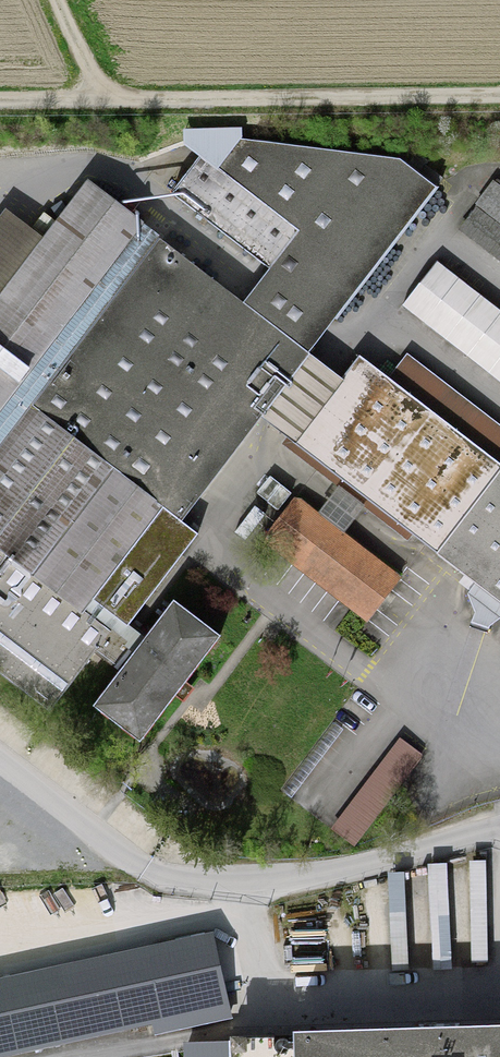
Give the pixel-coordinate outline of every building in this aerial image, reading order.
[(171,193),(334,317),(442,176),(424,162),(427,158),(415,149),(405,162),(398,156),(238,137),(217,168),(200,155),(171,193)] [(496,180),(478,203),(499,220),(499,182),(496,180)] [(0,298),(0,406),(141,222),(89,182),(0,298)] [(478,203),(459,228),(499,260),(499,220),(478,203)] [(129,625),(198,533),(181,521),(310,353),(160,238),(0,450),(0,670),(51,709),(95,650),(119,618),(129,625)] [(435,259),(401,304),(499,381),(499,309),(435,259)] [(360,355),(293,442),(499,602),(499,426),(406,354),(388,377),(360,355)] [(265,537),(369,617),(399,578),(295,498),(265,537)] [(145,638),(129,625),(119,618),(95,650),(121,670),(95,704),(140,739),(219,635),(174,600),(145,638)] [(0,982),(0,1056),(45,1056),(228,1017),(210,936),(0,982)] [(230,1056),(499,1056),(499,1032),(459,1033),(459,1022),(418,1023),(419,1035),(230,1040),(230,1056)]
